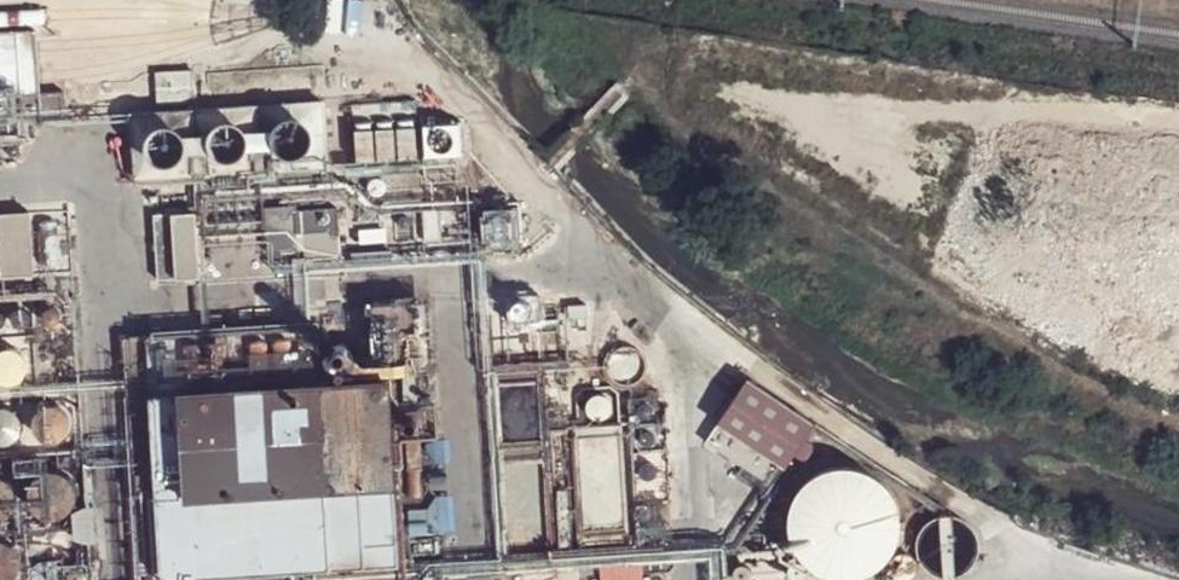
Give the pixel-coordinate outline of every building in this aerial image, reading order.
[(22,98),(39,95),(36,33),(18,36),(19,50),(21,81),(22,98)] [(22,98),(21,81),(19,50),(18,36),(0,37),(0,99),(22,98)] [(160,108),(196,106),(194,77),(158,78),(160,108)] [(358,172),(421,169),(418,106),(354,109),(358,172)] [(134,118),(138,183),(327,171),(323,107),(134,118)] [(24,134),(25,140),(27,142),(33,146),(39,144),(44,139),(44,134),(40,129),(34,126),(28,128),(24,134)] [(263,242),(268,241),(266,211),(265,199),(197,202),(198,215),(200,245),(206,244),(263,242)] [(269,256),(300,254),(298,214),(297,210),(266,211),(268,241),(269,256)] [(427,241),(442,240),(440,211),(425,212),(427,241)] [(298,214),(300,254),(306,253),(307,214),(298,214)] [(344,214),(307,214),(306,253),(306,262),(313,262),(343,263),(344,214)] [(160,283),(202,281),(200,245),(198,215),(156,218),(160,283)] [(34,279),(29,216),(0,218),(0,267),(1,282),(34,279)] [(494,248),(501,249),(505,249),(510,244),(512,236),(511,235),(507,228),(499,226),(493,229),(489,235),(489,243),(494,248)] [(518,302),(514,307),(515,311),(519,316),(526,316),(530,314),(531,308),(529,302),(523,299),(518,302)] [(165,324),(165,337),(180,337),(179,323),(165,324)] [(331,573),(320,382),(319,358),(317,328),(148,339),(150,386),(152,400),(156,466),(160,532),(160,545),(163,579),(209,579),(247,578),(261,577),(331,573)] [(128,387),(150,386),(148,339),(128,341),(125,341),(125,345),(128,387)] [(369,375),(373,373),(374,370),(373,365),(368,363),(366,363),(363,368),(364,373),(369,375)] [(349,376),(354,374),(355,372),(355,367),(351,364),(347,365),(344,368),(345,374),(349,376)] [(747,377),(706,443),(766,476),(781,454),(787,458),(796,446),(804,451),(807,450),(814,441),(813,437),(806,432),(814,420),(747,377)] [(331,573),(401,569),(390,379),(320,382),(331,573)] [(86,470),(121,467),(117,402),(117,399),(116,394),(87,395),(82,396),(86,470)] [(152,400),(117,402),(121,467),(156,466),(152,400)] [(60,447),(69,441),(74,432),(74,422),(70,413),(62,405),(52,403),(47,404),(38,409),(32,416),(30,427),(33,437),(40,444),(50,448),(60,447)] [(4,448),(6,447),(15,445),(20,437),(22,428),(20,421),(13,415),(5,413),(0,414),(0,447),(4,448)] [(656,471),(649,469),(643,470),(638,476),(638,484),(642,489),(649,492),(656,489),(660,484),(660,476),(656,471)] [(66,521),(74,514),(76,511),(79,501),(78,490),(73,480),(64,475),(53,473),(52,473),(42,477),(34,484),(29,494),(30,505),(35,514),(45,521),(55,523),(66,521)] [(897,551),(902,535),(902,518),(896,501),(885,488),(871,479),(854,475),(836,477),(821,484),(808,496),(800,511),(798,528),(801,545),(809,560),(822,572),(838,578),(855,579),(872,575),(887,565),(897,551)] [(3,526),(12,519),(15,514),(19,504),(17,493),(11,484),(2,479),(0,478),(0,526),(3,526)] [(82,545),(96,544),(94,509),(85,509),(74,515),(75,537),(82,545)] [(956,574),(966,572),(975,565),(981,557),(984,547),(983,536),(979,526),(972,518),(962,513),(952,512),(941,513),(933,518),(926,526),(922,535),(921,545),(923,555),(928,563),(936,570),(945,574),(956,574)] [(148,546),(160,545),(160,532),(149,533),(148,546)] [(23,571),(22,560),(22,558),(17,549),(8,543),(0,542),(0,579),(18,579),(23,571)] [(602,579),(643,579),(642,569),(601,572),(602,579)]
